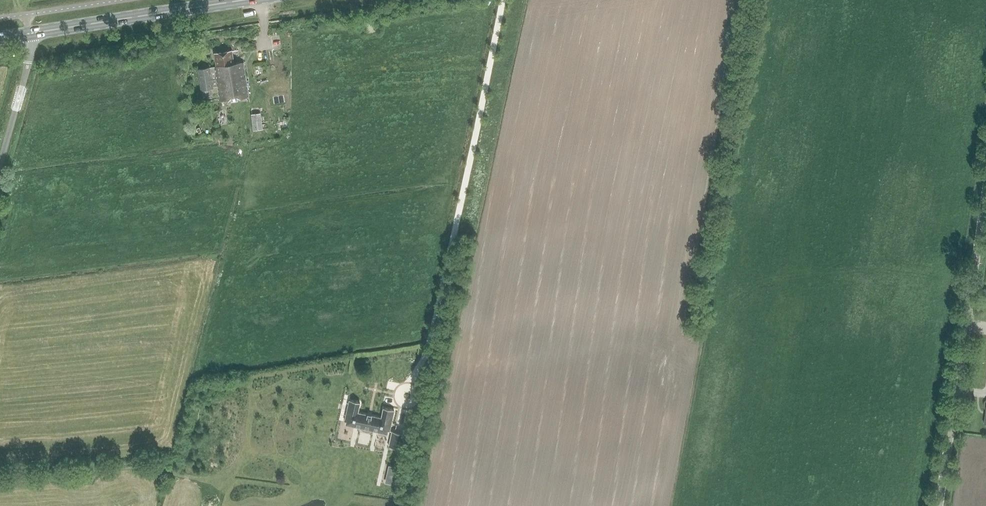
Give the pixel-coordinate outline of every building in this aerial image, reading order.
[(211,86),(217,86),(219,100),(248,95),(243,62),(234,64),(231,51),(213,53),(215,66),(198,69),(201,89),(202,89),(203,97),(213,96),(211,86)] [(261,113),(251,114),(253,131),(263,129),(261,113)] [(360,402),(349,400),(345,421),(346,421),(345,424),(360,427),(362,429),(364,431),(366,431),(368,432),(370,431),(372,430),(388,434),(388,431),(389,431),(394,410),(383,407),(381,418),(357,412),(360,402)] [(401,449),(404,434),(392,431),(389,446),(401,449)] [(388,465),(386,472),(396,474),(397,467),(388,465)] [(396,494),(400,477),(394,475),(390,493),(396,494)]
